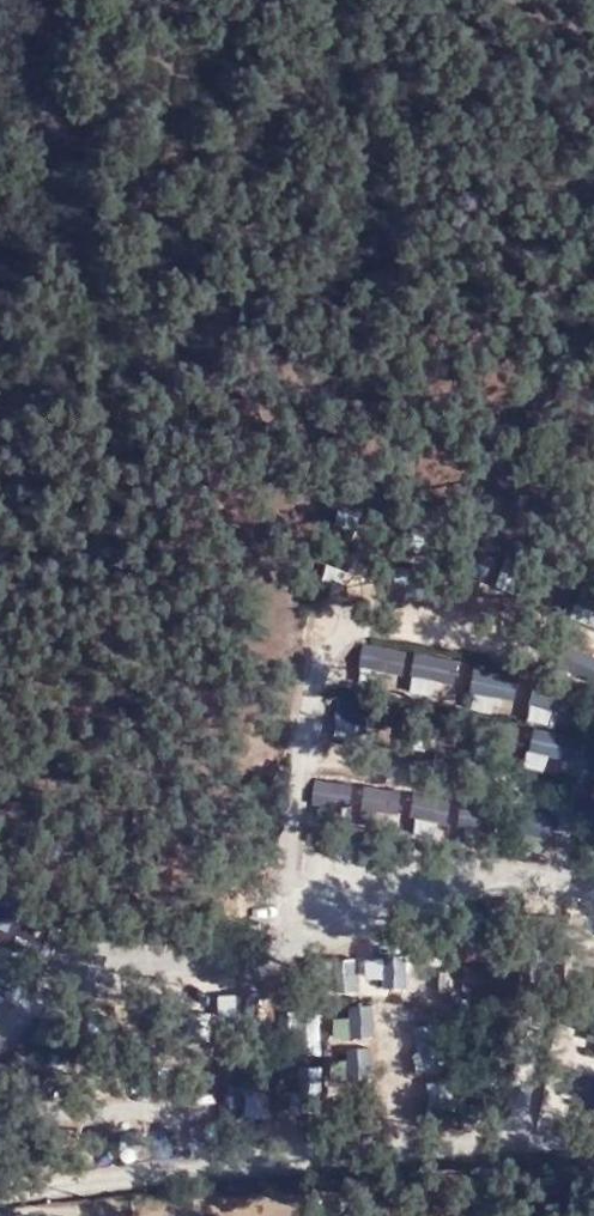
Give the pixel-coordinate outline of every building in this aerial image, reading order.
[(400,673),(402,647),(359,644),(357,670),(400,673)] [(408,679),(449,690),(458,660),(417,649),(408,679)] [(469,670),(469,696),(514,696),(514,670),(469,670)] [(527,692),(527,705),(555,707),(555,694),(527,692)] [(531,726),(525,750),(571,761),(577,737),(531,726)] [(348,809),(352,782),(315,777),(311,804),(348,809)] [(310,845),(305,877),(328,880),(333,849),(310,845)] [(438,955),(450,955),(450,936),(439,936),(438,955)] [(376,1035),(373,1005),(329,1009),(331,1039),(376,1035)]
